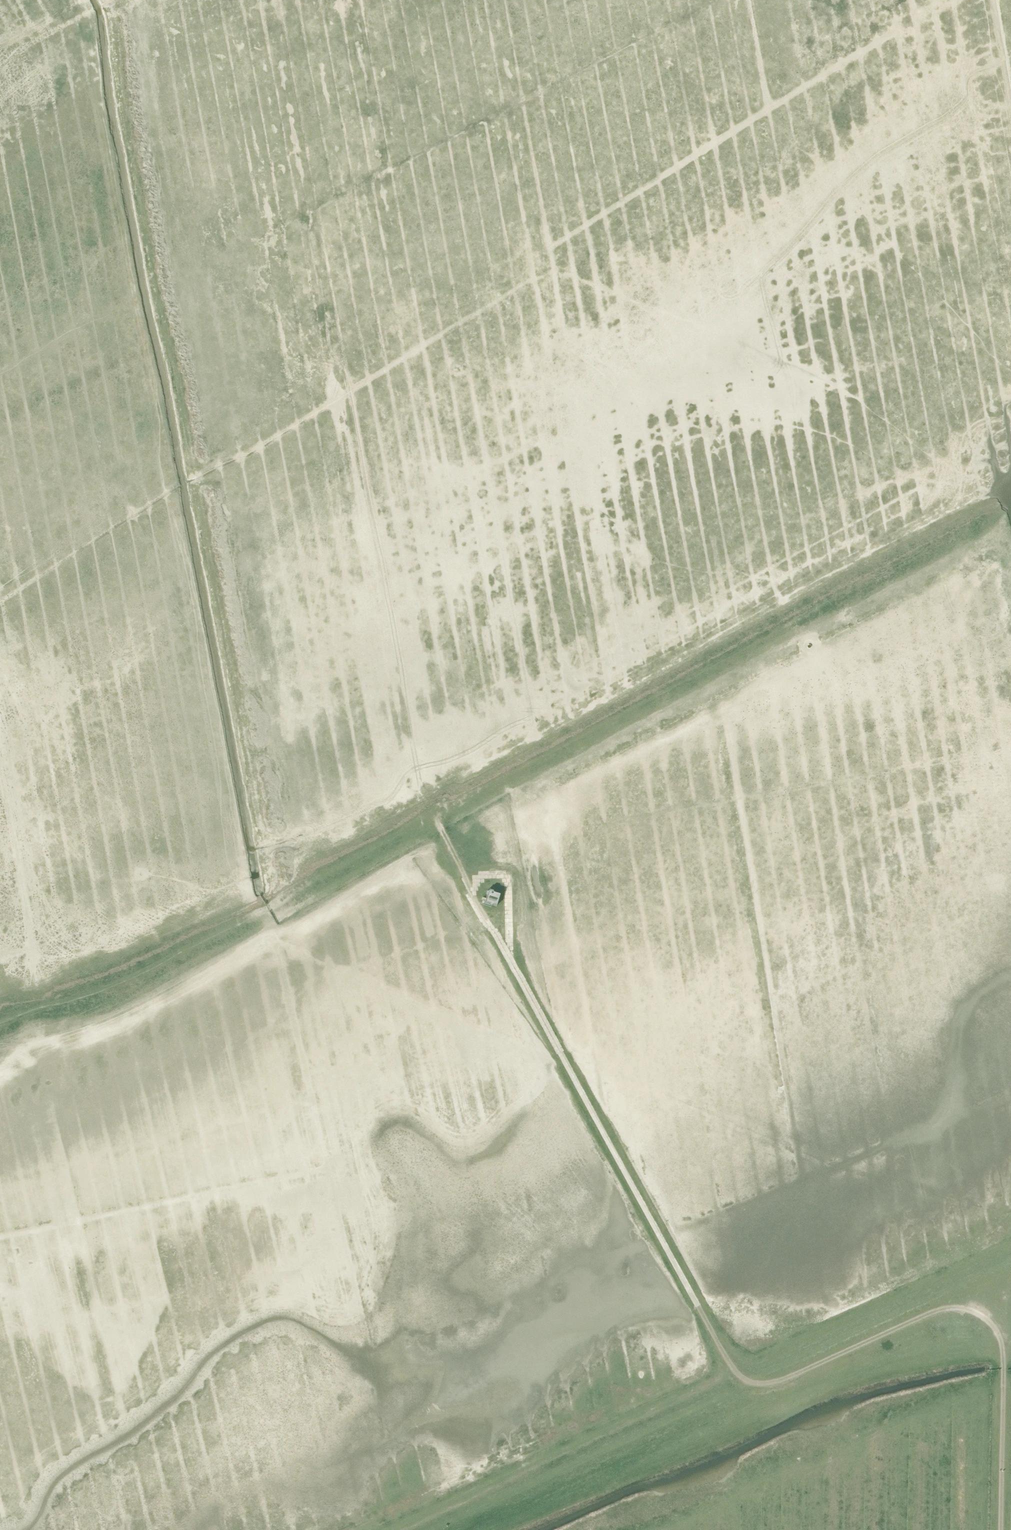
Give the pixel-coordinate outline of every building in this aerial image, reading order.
[(496,906),(500,893),(494,891),(493,889),(490,888),(487,890),(486,893),(488,896),(485,902),(496,906)]
